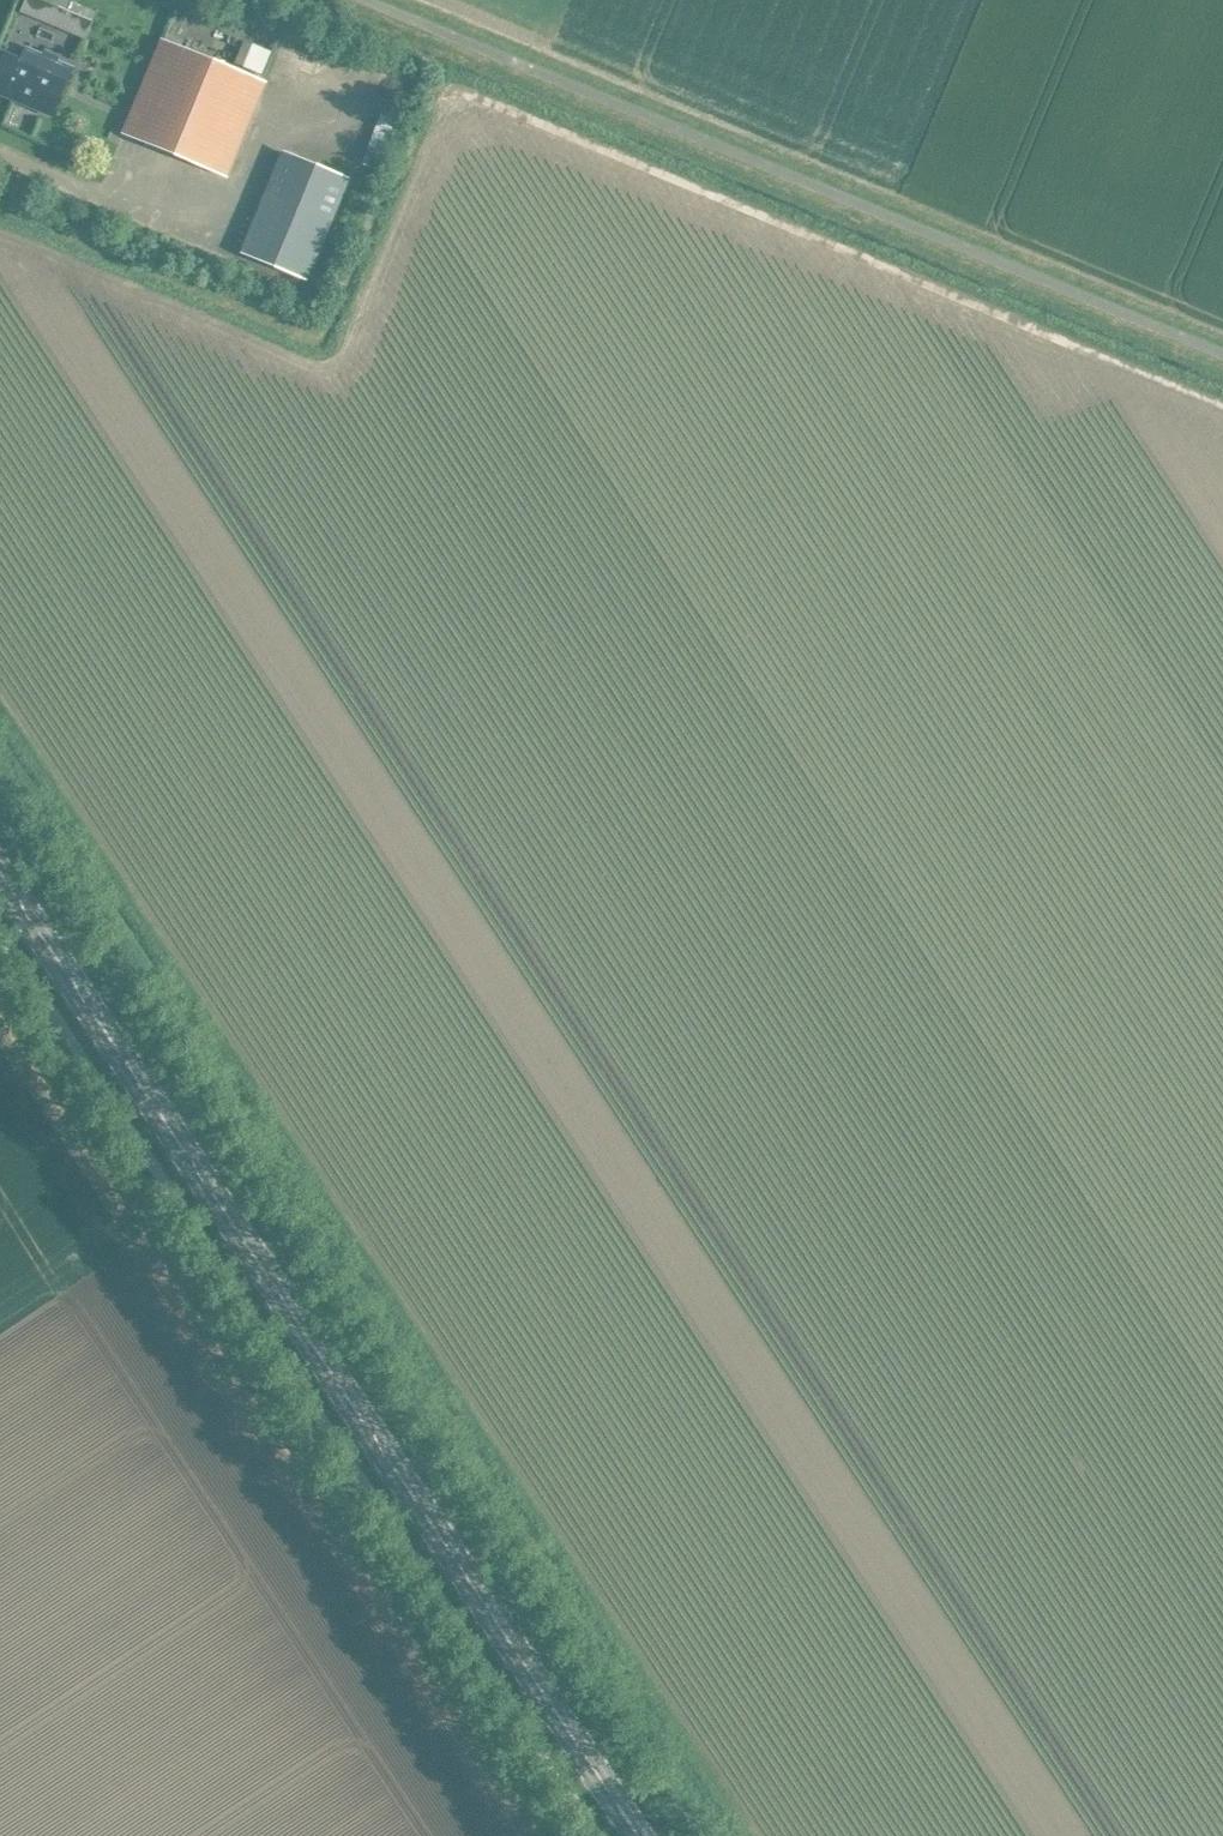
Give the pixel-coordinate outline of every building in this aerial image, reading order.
[(224,176),(262,84),(160,41),(121,133),(224,176)] [(66,80),(71,68),(23,47),(18,60),(2,53),(0,58),(0,95),(51,117),(66,80)] [(306,281),(347,181),(281,153),(239,253),(306,281)]
